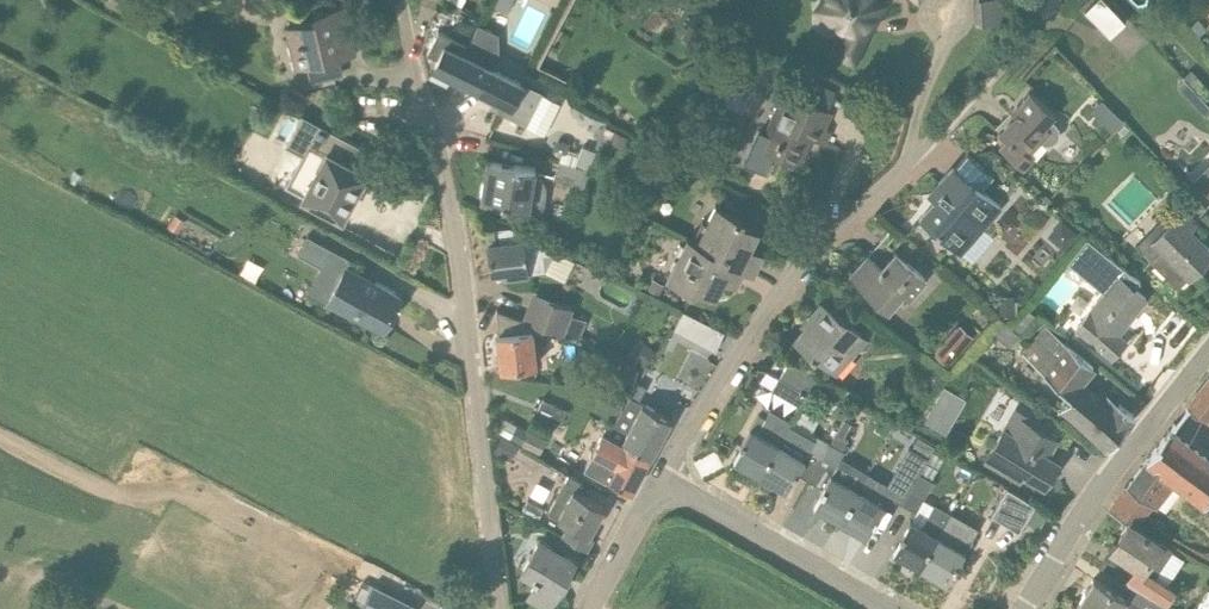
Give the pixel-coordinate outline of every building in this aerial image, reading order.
[(884,3),(880,0),(823,0),(816,9),(846,31),(836,53),(854,61),(866,35),(866,33),(866,32),(866,31),(865,30),(864,29),(884,3)] [(977,21),(999,21),(999,0),(977,0),(977,21)] [(1091,6),(1102,16),(1114,3),(1111,0),(1097,0),(1091,6)] [(307,65),(311,81),(334,76),(330,60),(356,54),(344,5),(314,12),(316,20),(286,27),(291,48),(296,47),(301,67),(307,65)] [(714,36),(722,22),(695,6),(678,36),(690,42),(698,27),(714,36)] [(1191,24),(1200,35),(1207,29),(1198,19),(1191,24)] [(434,65),(461,79),(472,58),(483,63),(487,54),(448,35),(448,36),(438,31),(427,52),(438,58),(434,65)] [(511,103),(505,115),(527,126),(527,125),(544,134),(560,103),(543,94),(543,93),(492,68),(499,55),(489,50),(487,54),(483,63),(472,58),(461,79),(511,103)] [(1198,108),(1206,101),(1186,80),(1179,86),(1198,108)] [(832,110),(788,90),(784,88),(758,147),(797,165),(810,135),(819,139),(832,110)] [(999,132),(1010,142),(1002,150),(1024,170),(1035,159),(1030,155),(1042,141),(1045,143),(1052,143),(1057,140),(1060,135),(1060,128),(1056,123),(1050,118),(1055,113),(1030,90),(1017,104),(1021,108),(999,132)] [(1101,116),(1112,127),(1121,118),(1110,107),(1101,116)] [(356,167),(366,149),(301,114),(296,124),(313,133),(285,185),(303,194),(302,195),(342,217),(367,172),(356,167)] [(604,126),(596,150),(606,153),(609,142),(623,148),(628,137),(604,126)] [(575,165),(589,170),(595,150),(581,145),(579,152),(578,152),(570,149),(570,148),(570,147),(569,146),(569,145),(568,144),(568,143),(567,142),(566,141),(565,141),(564,140),(563,140),(562,140),(561,140),(560,140),(559,140),(559,141),(558,141),(557,141),(557,142),(556,142),(555,143),(555,144),(554,144),(554,145),(554,146),(553,147),(553,148),(553,149),(553,150),(554,150),(554,151),(554,152),(555,153),(556,154),(557,155),(558,156),(559,156),(560,156),(559,160),(575,165)] [(1001,207),(982,190),(994,176),(986,168),(968,152),(955,167),(953,165),(938,181),(945,188),(937,197),(919,218),(938,234),(942,229),(954,240),(966,226),(976,235),(1001,207)] [(583,187),(589,170),(575,165),(559,160),(553,178),(583,187)] [(487,161),(481,199),(508,203),(529,206),(535,167),(514,164),(514,165),(487,161)] [(1193,179),(1208,195),(1208,163),(1193,179)] [(696,240),(695,243),(744,268),(745,268),(753,272),(762,253),(750,247),(758,230),(741,222),(743,218),(715,204),(696,240)] [(1208,255),(1208,249),(1189,229),(1196,223),(1183,210),(1142,252),(1166,275),(1178,286),(1189,275),(1189,276),(1208,255)] [(505,270),(506,275),(541,271),(542,242),(542,240),(499,219),(500,227),(487,229),(488,243),(492,271),(505,270)] [(348,307),(383,326),(400,294),(346,265),(350,257),(308,235),(298,253),(321,265),(307,292),(346,313),(348,307)] [(744,268),(695,243),(696,240),(687,236),(666,278),(695,292),(698,287),(715,296),(724,278),(736,285),(744,268)] [(925,278),(895,252),(881,268),(868,256),(850,276),(888,309),(904,291),(910,296),(925,278)] [(1123,325),(1146,297),(1119,275),(1077,327),(1111,355),(1125,337),(1116,330),(1121,323),(1123,325)] [(533,292),(524,319),(540,325),(540,324),(589,342),(596,322),(572,314),(574,307),(533,292)] [(842,315),(840,316),(822,301),(810,315),(814,318),(794,340),(815,358),(816,356),(834,372),(853,351),(848,347),(862,332),(842,315)] [(536,363),(533,331),(541,330),(540,325),(524,319),(496,309),(499,333),(497,334),(501,368),(536,363)] [(1020,333),(1034,315),(1027,310),(1013,328),(1020,333)] [(715,350),(724,330),(683,311),(674,330),(715,350)] [(973,339),(957,326),(935,352),(950,366),(973,339)] [(1061,405),(1109,445),(1133,413),(1120,403),(1114,410),(1078,382),(1092,364),(1068,344),(1067,345),(1045,326),(1022,353),(1044,373),(1070,394),(1061,405)] [(818,377),(789,360),(779,377),(808,393),(818,377)] [(1187,405),(1204,418),(1208,412),(1208,377),(1187,405)] [(608,433),(651,456),(652,456),(651,455),(672,418),(638,401),(646,387),(638,384),(608,433)] [(946,384),(927,419),(949,431),(968,396),(946,384)] [(597,389),(595,410),(620,412),(623,392),(597,389)] [(566,410),(542,400),(529,430),(547,438),(554,421),(561,423),(566,410)] [(760,474),(783,434),(791,421),(770,409),(765,416),(758,412),(740,444),(741,445),(733,458),(760,474)] [(1020,472),(1044,486),(1059,460),(1047,454),(1056,438),(1025,420),(1016,436),(1003,429),(985,461),(1016,479),(1020,472)] [(1146,459),(1109,511),(1129,522),(1134,515),(1130,512),(1141,496),(1148,501),(1167,474),(1208,506),(1208,459),(1169,429),(1146,459)] [(529,431),(522,445),(539,454),(546,440),(529,431)] [(586,466),(632,491),(651,456),(608,433),(604,431),(591,454),(592,454),(586,466)] [(831,443),(842,450),(848,440),(837,433),(831,443)] [(760,474),(786,489),(794,475),(795,476),(806,458),(805,458),(810,449),(822,457),(831,443),(817,435),(813,443),(805,438),(801,445),(783,434),(760,474)] [(496,450),(507,455),(510,457),(516,443),(502,436),(496,450)] [(845,451),(831,443),(822,457),(836,465),(845,451)] [(908,447),(883,491),(901,503),(919,473),(927,457),(908,447)] [(589,532),(604,504),(578,490),(583,481),(569,473),(548,511),(569,523),(562,534),(586,547),(593,535),(589,532)] [(814,505),(840,520),(858,489),(831,473),(821,490),(822,491),(814,505)] [(919,473),(901,503),(915,511),(933,481),(919,473)] [(1019,531),(1035,504),(1007,487),(991,515),(1019,531)] [(876,522),(886,504),(858,489),(840,520),(867,535),(874,521),(876,522)] [(894,550),(920,565),(951,512),(935,503),(922,526),(910,518),(900,536),(901,537),(894,550)] [(955,567),(978,527),(951,512),(920,565),(946,580),(954,567),(955,567)] [(1166,604),(1172,595),(1177,589),(1172,586),(1171,587),(1155,576),(1172,549),(1160,541),(1160,542),(1129,522),(1111,550),(1136,566),(1127,581),(1140,589),(1166,604)] [(575,558),(539,539),(522,571),(538,579),(528,597),(548,608),(575,558)] [(1166,604),(1140,589),(1132,602),(1093,578),(1078,604),(1087,608),(1164,608),(1166,604)] [(363,598),(388,608),(416,608),(420,600),(371,579),(363,598)]
